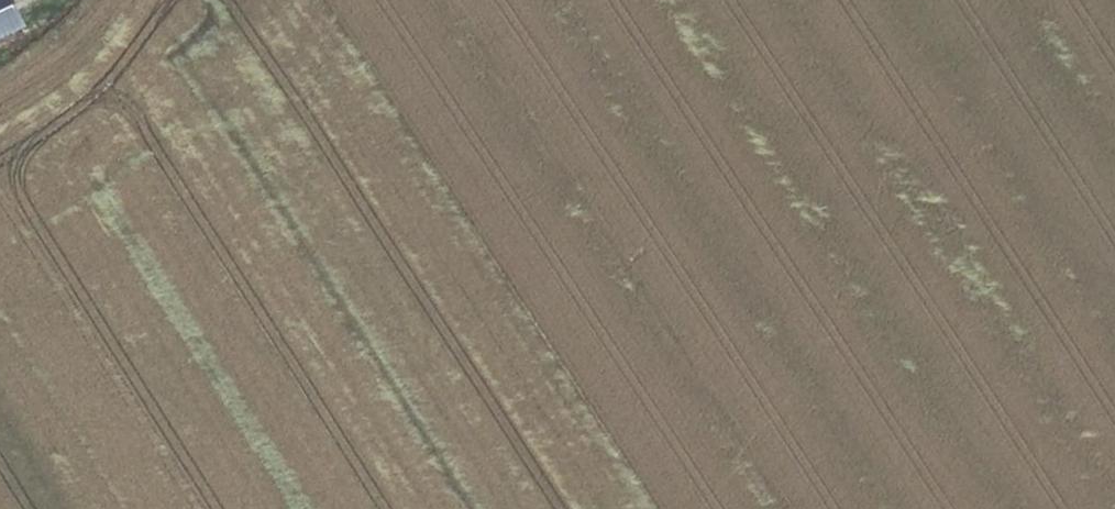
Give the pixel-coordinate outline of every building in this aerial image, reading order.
[(28,33),(15,0),(0,0),(0,44),(28,33)]
